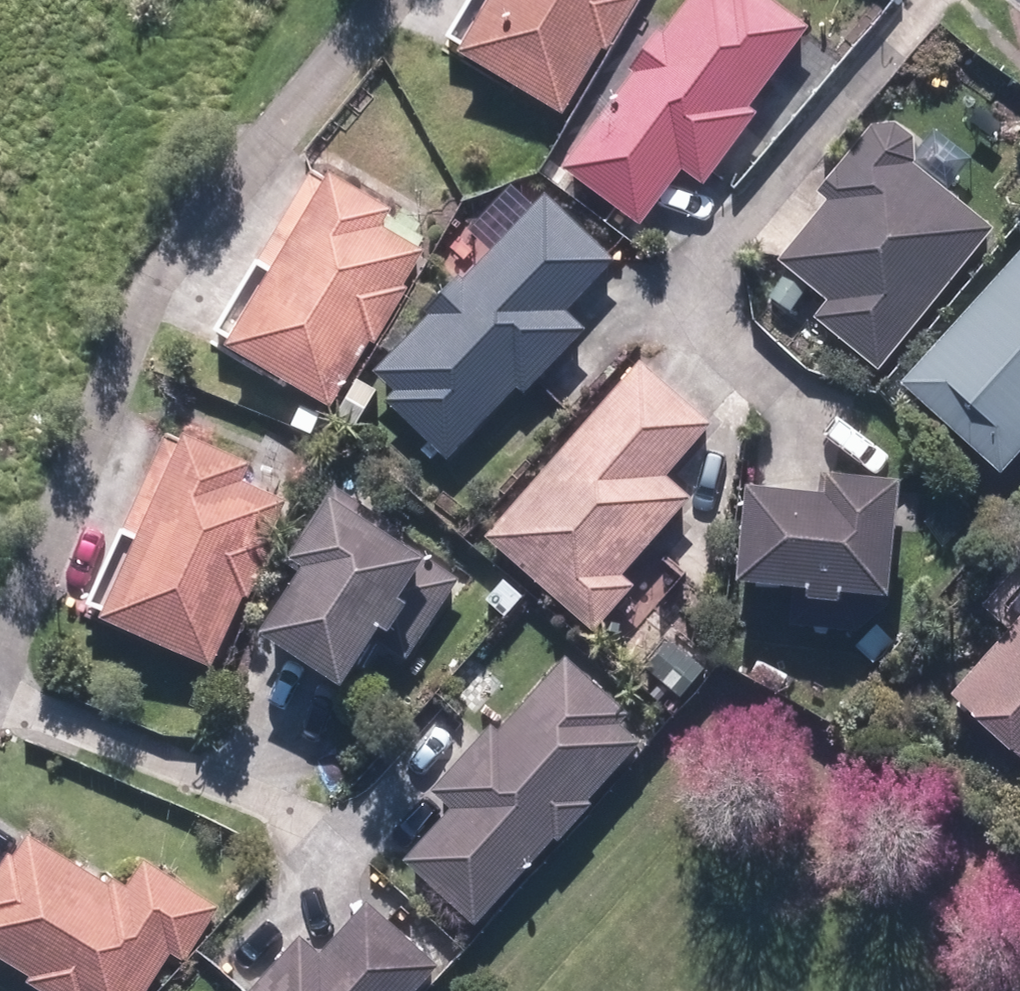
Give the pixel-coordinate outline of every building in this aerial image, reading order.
[(456,53),(559,115),(598,49),(602,51),(632,0),(488,0),(456,53)] [(638,229),(679,173),(702,188),(754,117),(745,109),(803,29),(764,0),(686,0),(659,37),(654,34),(625,72),(632,78),(563,174),(638,229)] [(815,321),(877,370),(993,229),(914,164),(911,136),(898,124),(872,128),(818,192),(830,201),(779,264),(827,304),(815,321)] [(390,208),(329,172),(325,178),(312,170),(260,259),(273,267),(226,345),(330,407),(369,341),(372,343),(405,288),(398,284),(420,249),(380,224),(390,208)] [(383,403),(445,462),(517,389),(524,397),(585,333),(565,313),(614,264),(544,196),(462,281),(458,276),(423,312),(427,317),(374,372),(395,392),(383,403)] [(895,390),(993,480),(1019,450),(1019,254),(895,390)] [(767,296),(786,313),(805,291),(785,274),(767,296)] [(485,541),(593,636),(633,591),(619,579),(687,500),(664,481),(710,427),(638,365),(485,541)] [(104,618),(215,665),(244,596),(250,599),(275,544),(264,539),(283,498),(239,479),(247,460),(183,433),(177,446),(164,441),(124,532),(138,538),(104,618)] [(742,491),(733,585),(795,591),(792,625),(855,632),(887,604),(891,566),(886,566),(893,485),(822,479),(820,498),(742,491)] [(262,626),(342,679),(368,640),(403,662),(458,581),(390,535),(394,529),(334,489),(291,553),(306,562),(262,626)] [(481,600),(502,619),(520,597),(499,579),(481,600)] [(1019,765),(1019,617),(946,699),(1019,765)] [(404,863),(472,924),(551,835),(558,841),(589,806),(584,802),(638,742),(615,723),(624,714),(562,658),(494,732),(487,726),(429,792),(450,812),(404,863)] [(166,952),(180,959),(213,905),(140,860),(122,889),(108,881),(106,884),(24,832),(11,856),(6,853),(0,862),(0,958),(30,976),(26,982),(41,990),(142,990),(166,952)] [(433,967),(365,906),(319,957),(298,938),(250,990),(411,990),(433,967)]
